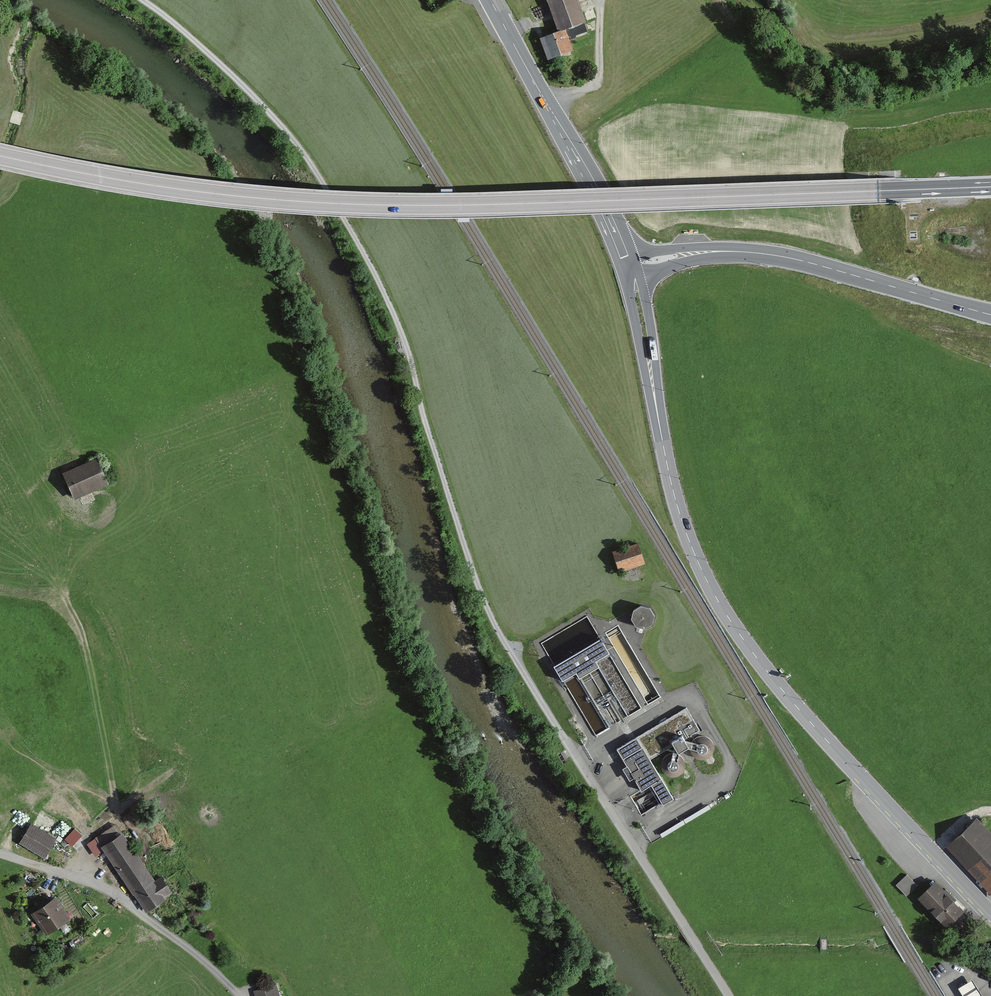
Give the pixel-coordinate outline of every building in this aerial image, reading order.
[(538,39),(545,59),(569,51),(565,38),(585,32),(575,0),(544,0),(555,34),(538,39)] [(91,461),(60,474),(70,499),(102,486),(91,461)] [(638,543),(612,552),(619,573),(645,564),(638,543)] [(631,619),(636,627),(645,629),(652,624),(655,616),(650,608),(641,606),(633,611),(631,619)] [(595,639),(548,668),(556,681),(560,679),(571,672),(576,679),(593,668),(589,662),(603,654),(595,639)] [(684,706),(611,749),(637,792),(649,785),(662,807),(671,801),(647,761),(698,731),(684,706)] [(945,849),(990,897),(990,839),(973,821),(945,849)] [(26,825),(16,843),(44,859),(54,840),(26,825)] [(122,832),(99,847),(144,914),(174,894),(162,876),(154,881),(122,832)] [(909,870),(898,880),(908,892),(919,882),(909,870)] [(933,880),(915,897),(942,926),(960,910),(933,880)] [(51,896),(26,912),(40,934),(65,918),(51,896)] [(957,990),(960,995),(979,995),(969,980),(957,990)]
